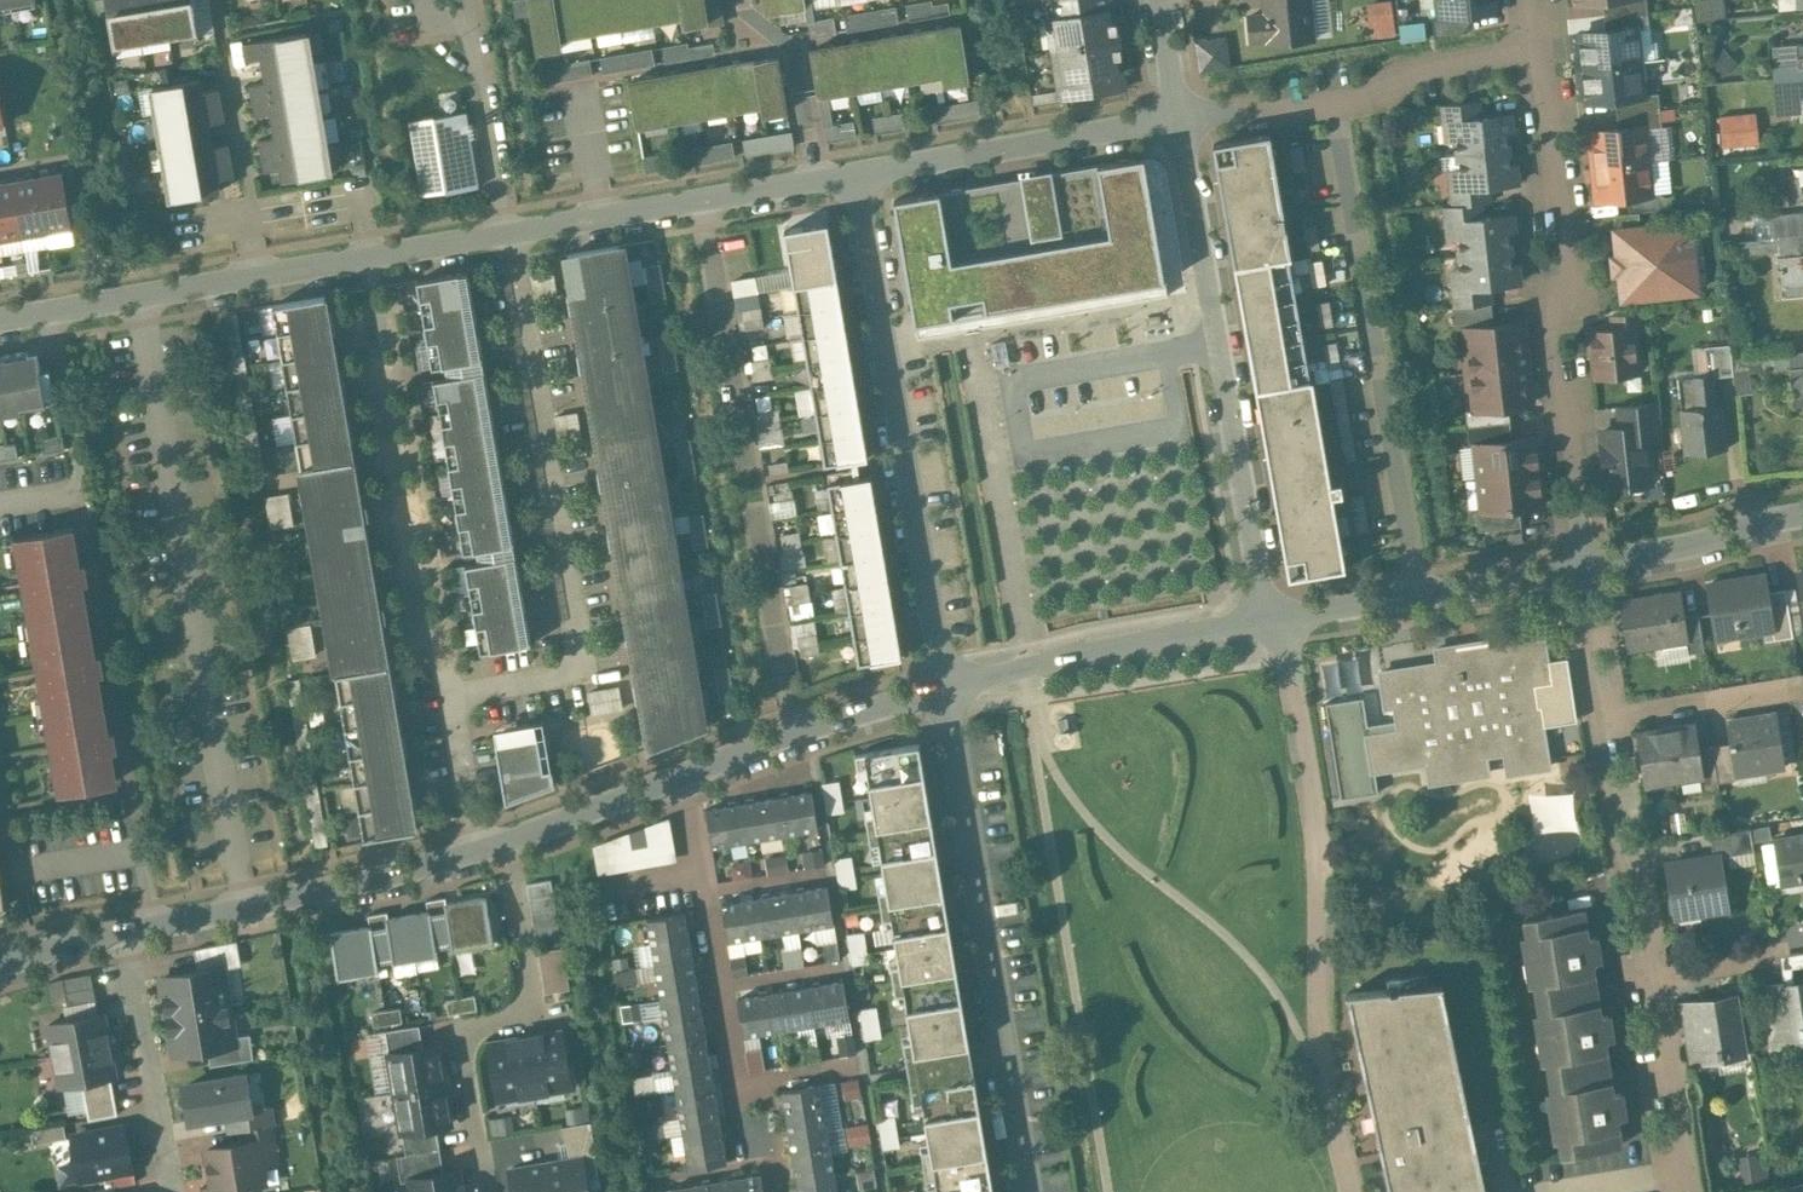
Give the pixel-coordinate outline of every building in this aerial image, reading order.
[(37,3),(36,0),(0,0),(0,9),(37,3)] [(115,54),(117,54),(116,42),(142,38),(135,0),(106,0),(115,54)] [(142,38),(170,33),(164,0),(135,0),(142,38)] [(170,33),(196,29),(198,40),(200,40),(194,0),(164,0),(170,33)] [(516,15),(532,12),(530,0),(513,0),(516,15)] [(532,12),(538,50),(561,46),(560,37),(554,0),(530,0),(532,12)] [(560,37),(591,32),(585,0),(554,0),(560,37)] [(591,32),(622,26),(617,0),(585,0),(591,32)] [(622,26),(653,21),(649,0),(617,0),(622,26)] [(653,21),(683,16),(684,16),(681,0),(649,0),(653,21)] [(684,16),(683,16),(685,25),(705,22),(708,21),(705,0),(681,0),(684,16)] [(708,21),(705,22),(705,25),(724,22),(720,0),(705,0),(708,21)] [(769,14),(787,11),(786,8),(782,8),(781,0),(766,0),(769,14)] [(782,8),(786,8),(806,4),(806,0),(781,0),(782,8)] [(907,4),(910,19),(950,12),(948,2),(934,4),(934,0),(932,0),(907,4)] [(1061,49),(1120,39),(1117,22),(1110,23),(1106,0),(1053,0),(1061,49)] [(1268,43),(1315,39),(1311,0),(1264,0),(1268,43)] [(1399,34),(1396,0),(1372,0),(1375,36),(1399,34)] [(1441,16),(1441,17),(1468,14),(1498,10),(1497,0),(1439,0),(1441,16)] [(1605,15),(1648,10),(1647,0),(1603,0),(1605,15)] [(1700,16),(1726,12),(1724,0),(1697,0),(1700,16)] [(896,6),(845,15),(848,29),(898,21),(896,6)] [(1648,10),(1605,15),(1606,28),(1605,29),(1606,30),(1637,26),(1637,28),(1650,26),(1648,10)] [(1793,11),(1781,12),(1783,33),(1795,32),(1793,11)] [(1468,14),(1441,17),(1441,16),(1433,17),(1435,36),(1470,30),(1468,14)] [(834,17),(809,21),(811,36),(836,31),(834,17)] [(1406,40),(1431,33),(1427,18),(1402,24),(1406,40)] [(960,24),(937,28),(945,74),(944,74),(945,83),(969,79),(963,41),(960,26),(960,24)] [(973,39),(970,24),(960,26),(963,41),(973,39)] [(1606,30),(1579,33),(1581,52),(1583,52),(1584,67),(1641,61),(1637,28),(1637,26),(1606,30)] [(937,28),(906,34),(914,79),(944,74),(945,74),(937,28)] [(307,31),(245,42),(248,58),(264,55),(266,68),(312,60),(307,31)] [(1200,37),(1202,68),(1234,66),(1232,35),(1200,37)] [(1120,39),(1061,49),(1069,99),(1121,90),(1116,58),(1122,56),(1120,39)] [(689,42),(663,46),(666,61),(715,52),(713,42),(690,46),(689,42)] [(844,44),(811,50),(819,95),(827,94),(852,90),(844,44)] [(652,48),(601,57),(604,71),(655,63),(652,48)] [(778,55),(756,59),(764,105),(762,105),(764,114),(787,110),(778,55)] [(590,59),(565,63),(566,68),(552,70),(554,80),(592,73),(590,59)] [(756,59),(725,65),(732,110),(762,105),(764,105),(756,59)] [(312,60),(266,68),(268,80),(252,83),(255,98),(317,88),(312,60)] [(1641,61),(1584,67),(1586,83),(1585,83),(1587,102),(1616,99),(1644,96),(1644,94),(1641,61)] [(1786,65),(1787,78),(1802,77),(1802,66),(1799,67),(1798,64),(1786,65)] [(725,65),(694,70),(701,115),(732,110),(725,65)] [(662,75),(630,81),(638,126),(670,121),(662,75)] [(1774,79),(1777,115),(1799,113),(1797,98),(1802,97),(1802,77),(1787,78),(1774,79)] [(200,78),(154,86),(159,114),(221,104),(218,88),(202,91),(200,78)] [(317,88),(255,98),(257,113),(273,111),(275,123),(321,115),(317,88)] [(1644,96),(1616,99),(1617,113),(1660,109),(1659,92),(1644,94),(1644,96)] [(853,121),(832,124),(827,94),(819,95),(827,140),(856,135),(853,121)] [(977,100),(935,107),(938,121),(980,114),(977,100)] [(1479,100),(1441,104),(1443,123),(1455,122),(1455,120),(1481,117),(1479,100)] [(221,104),(159,114),(163,142),(209,134),(207,122),(223,119),(221,104)] [(1660,109),(1617,113),(1619,128),(1646,125),(1646,128),(1662,126),(1660,109)] [(1722,144),(1762,142),(1760,111),(1720,113),(1722,144)] [(467,112),(411,121),(423,195),(447,191),(447,192),(479,187),(467,112)] [(902,113),(873,118),(876,132),(905,127),(902,113)] [(1481,117),(1455,120),(1455,122),(1459,154),(1502,149),(1501,134),(1512,133),(1511,130),(1514,128),(1514,125),(1515,124),(1514,122),(1513,120),(1512,118),(1510,117),(1509,114),(1481,117)] [(321,115),(275,123),(277,135),(261,138),(264,154),(326,143),(321,115)] [(1619,128),(1590,131),(1592,154),(1598,159),(1599,165),(1650,160),(1646,128),(1646,125),(1619,128)] [(13,162),(12,129),(0,130),(0,163),(13,162)] [(791,131),(744,139),(746,154),(794,146),(791,131)] [(1270,133),(1213,143),(1235,265),(1236,265),(1291,256),(1291,255),(1292,255),(1270,133)] [(209,134),(163,142),(168,170),(230,159),(228,144),(211,147),(209,134)] [(732,142),(692,148),(695,163),(735,156),(732,142)] [(326,143),(264,154),(267,169),(283,166),(285,179),(331,171),(326,143)] [(1302,145),(1291,147),(1295,170),(1306,168),(1302,145)] [(1502,149),(1459,154),(1462,187),(1462,188),(1488,186),(1517,183),(1516,180),(1519,177),(1520,174),(1520,172),(1519,170),(1518,168),(1515,166),(1515,164),(1504,165),(1502,149)] [(658,154),(644,156),(646,171),(661,168),(658,154)] [(1147,157),(894,200),(918,338),(1168,295),(1159,244),(1179,242),(1168,170),(1167,167),(1164,163),(1162,160),(1158,158),(1154,156),(1147,157)] [(230,159),(168,170),(173,198),(219,191),(217,177),(233,175),(230,159)] [(1650,160),(1599,165),(1600,174),(1595,179),(1598,201),(1629,197),(1654,194),(1654,193),(1650,160)] [(1801,168),(1801,175),(1789,176),(1792,203),(1802,202),(1802,167),(1801,168)] [(63,172),(38,176),(47,230),(72,226),(63,172)] [(38,176),(15,180),(24,234),(47,230),(38,176)] [(0,183),(0,238),(24,234),(15,180),(0,183)] [(1488,186),(1462,188),(1462,187),(1450,188),(1452,205),(1481,202),(1490,201),(1488,186)] [(1654,194),(1629,197),(1630,212),(1637,211),(1662,208),(1673,207),(1672,195),(1666,196),(1660,192),(1654,193),(1654,194)] [(1481,202),(1452,205),(1443,206),(1445,223),(1457,221),(1457,220),(1482,217),(1481,202)] [(1630,212),(1615,213),(1616,228),(1639,225),(1637,211),(1630,212)] [(1769,214),(1772,237),(1772,236),(1802,233),(1802,211),(1769,214)] [(1482,217),(1457,220),(1457,221),(1461,254),(1504,249),(1502,234),(1513,233),(1513,230),(1515,228),(1516,224),(1516,222),(1515,220),(1513,218),(1511,217),(1511,214),(1482,217)] [(1616,228),(1615,228),(1618,255),(1613,255),(1614,272),(1620,271),(1623,298),(1698,290),(1690,220),(1639,225),(1616,228)] [(828,222),(785,229),(791,270),(794,284),(837,277),(828,222)] [(1316,224),(1304,226),(1308,249),(1320,247),(1316,224)] [(1778,243),(1780,268),(1778,269),(1778,273),(1781,273),(1782,284),(1802,282),(1802,240),(1778,243)] [(620,244),(569,253),(575,291),(567,293),(571,311),(578,310),(582,330),(633,321),(620,244)] [(1504,249),(1461,254),(1464,287),(1464,288),(1490,286),(1519,282),(1518,279),(1521,277),(1522,273),(1521,269),(1519,268),(1517,266),(1516,263),(1506,265),(1504,249)] [(1291,256),(1236,265),(1235,265),(1238,286),(1293,276),(1289,257),(1292,256),(1292,255),(1291,256)] [(1310,262),(1312,273),(1324,271),(1322,260),(1310,262)] [(659,263),(647,265),(652,297),(665,294),(659,263)] [(468,270),(418,279),(433,367),(445,364),(447,376),(435,378),(464,551),(477,549),(478,561),(466,563),(481,651),(532,642),(468,270)] [(791,270),(733,280),(735,294),(794,284),(791,270)] [(1324,271),(1312,273),(1315,285),(1326,283),(1324,271)] [(1293,276),(1238,286),(1242,306),(1296,297),(1293,276)] [(837,277),(794,284),(798,310),(842,302),(841,299),(837,300),(836,290),(840,290),(837,277)] [(1490,286),(1464,288),(1464,287),(1452,288),(1454,306),(1492,302),(1490,286)] [(326,295),(273,304),(278,331),(330,323),(326,295)] [(1296,297),(1242,306),(1246,327),(1300,318),(1296,297)] [(1317,302),(1319,314),(1331,312),(1329,300),(1317,302)] [(842,302),(798,310),(803,335),(846,328),(846,325),(842,325),(840,316),(844,315),(842,302)] [(761,307),(744,310),(745,319),(762,316),(761,307)] [(1645,310),(1612,314),(1613,329),(1633,327),(1633,329),(1647,327),(1645,310)] [(1319,314),(1321,326),(1333,324),(1331,312),(1319,314)] [(762,316),(745,319),(747,328),(764,325),(762,316)] [(1300,318),(1246,327),(1249,348),(1304,338),(1300,318)] [(633,321),(582,330),(585,351),(578,352),(581,371),(588,369),(595,407),(598,407),(602,430),(599,430),(605,468),(598,469),(601,488),(608,487),(612,507),(663,498),(650,421),(648,422),(644,399),(646,398),(633,321)] [(1519,321),(1466,327),(1468,348),(1474,353),(1476,371),(1528,365),(1526,352),(1522,348),(1519,321)] [(330,323),(278,331),(283,359),(335,350),(330,323)] [(239,324),(229,325),(233,353),(244,351),(239,324)] [(1613,329),(1590,332),(1592,355),(1595,355),(1597,375),(1614,373),(1618,377),(1631,375),(1634,371),(1638,370),(1633,329),(1633,327),(1613,329)] [(846,328),(803,335),(807,361),(850,354),(849,351),(846,351),(844,342),(848,341),(846,328)] [(672,337),(659,339),(664,370),(677,368),(672,337)] [(1304,338),(1249,348),(1253,368),(1307,358),(1304,338)] [(1324,343),(1326,355),(1338,353),(1336,341),(1324,343)] [(21,409),(46,405),(46,403),(44,389),(38,353),(29,354),(28,350),(0,355),(0,413),(21,409)] [(335,350),(283,359),(287,386),(340,377),(335,350)] [(850,354),(807,361),(811,386),(855,379),(854,376),(850,376),(849,367),(853,366),(850,353),(850,354)] [(1338,353),(1326,355),(1329,367),(1340,365),(1338,353)] [(769,358),(752,361),(754,370),(771,367),(769,358)] [(1307,358),(1253,368),(1256,388),(1313,378),(1313,377),(1311,378),(1307,358)] [(1528,365),(1476,371),(1478,386),(1473,392),(1475,408),(1475,410),(1509,406),(1528,404),(1526,383),(1529,379),(1528,365)] [(1789,367),(1792,393),(1802,393),(1802,366),(1789,367)] [(771,367),(754,370),(755,379),(773,376),(771,367)] [(1713,373),(1692,375),(1693,387),(1680,388),(1682,408),(1681,408),(1685,452),(1726,448),(1722,404),(1716,404),(1713,373)] [(1342,375),(1330,377),(1344,456),(1356,454),(1342,375)] [(340,377),(287,386),(292,413),(344,404),(340,377)] [(253,406),(248,378),(238,380),(243,407),(253,406)] [(1313,378),(1256,388),(1289,577),(1346,569),(1333,494),(1344,493),(1341,480),(1331,482),(1313,378)] [(855,379),(811,386),(816,412),(859,405),(859,404),(859,401),(855,402),(853,393),(857,392),(855,379)] [(55,387),(44,389),(46,403),(57,401),(55,387)] [(1656,402),(1619,406),(1621,427),(1652,424),(1653,432),(1649,432),(1650,439),(1659,438),(1656,402)] [(344,404),(292,413),(297,440),(349,431),(344,404)] [(859,405),(816,412),(820,437),(863,430),(862,427),(859,428),(857,418),(861,418),(859,405)] [(1509,406),(1475,410),(1475,408),(1465,409),(1467,425),(1510,420),(1509,406)] [(778,409),(761,412),(762,421),(780,418),(778,409)] [(780,418),(762,421),(764,430),(781,427),(780,418)] [(1510,420),(1467,425),(1469,445),(1475,444),(1475,443),(1513,439),(1510,420)] [(1621,427),(1603,429),(1605,443),(1602,444),(1605,472),(1608,471),(1609,485),(1630,483),(1635,487),(1643,486),(1647,481),(1650,481),(1647,456),(1651,451),(1646,446),(1645,439),(1650,439),(1649,432),(1653,432),(1652,424),(1621,427)] [(863,430),(820,437),(824,464),(868,457),(867,452),(863,453),(862,444),(866,443),(863,430)] [(349,431),(297,440),(302,469),(354,460),(349,431)] [(257,433),(247,434),(252,462),(262,460),(257,433)] [(63,434),(42,438),(45,452),(65,448),(63,434)] [(1513,439),(1475,443),(1475,444),(1479,477),(1539,470),(1536,436),(1513,439)] [(689,439),(677,441),(682,472),(695,470),(689,439)] [(0,445),(0,459),(19,456),(16,442),(0,445)] [(354,460),(302,469),(304,486),(309,485),(311,500),(307,501),(313,537),(317,536),(320,552),(316,552),(322,588),(326,587),(329,603),(324,603),(330,639),(335,638),(337,654),(333,655),(336,671),(388,663),(354,460)] [(787,461),(770,464),(771,473),(788,470),(787,461)] [(858,468),(828,473),(829,482),(860,477),(858,468)] [(1539,470),(1479,477),(1483,508),(1520,504),(1520,506),(1543,503),(1539,470)] [(829,482),(828,482),(832,509),(875,501),(876,501),(875,498),(871,499),(870,490),(873,489),(871,475),(860,477),(829,482)] [(792,488),(774,491),(776,501),(793,498),(792,488)] [(288,493),(267,497),(272,526),(293,522),(288,493)] [(663,498),(612,507),(615,528),(608,529),(611,547),(618,546),(625,584),(676,575),(663,498)] [(875,501),(832,509),(836,534),(879,527),(879,524),(876,525),(874,515),(877,514),(875,501)] [(1483,508),(1476,509),(1478,530),(1522,525),(1520,506),(1520,504),(1483,508)] [(702,514),(689,516),(695,547),(707,545),(702,514)] [(879,527),(836,534),(841,560),(884,552),(884,549),(880,550),(878,541),(882,540),(880,527),(879,527)] [(71,529),(19,538),(62,790),(114,781),(109,749),(114,748),(111,732),(106,733),(96,672),(101,672),(98,656),(93,657),(80,581),(85,580),(82,565),(78,565),(71,529)] [(799,531),(782,534),(783,543),(800,540),(799,531)] [(800,540),(783,543),(785,553),(802,550),(800,540)] [(884,552),(841,560),(845,585),(888,578),(888,575),(884,576),(883,566),(886,566),(884,552)] [(676,575),(625,584),(631,621),(624,622),(627,641),(634,639),(638,660),(689,651),(676,575)] [(1765,577),(1709,586),(1716,633),(1736,629),(1737,636),(1764,632),(1774,630),(1768,593),(1765,577)] [(888,578),(845,585),(849,611),(893,604),(892,600),(889,601),(887,591),(891,591),(889,578),(888,578)] [(807,582),(790,585),(792,594),(809,591),(807,582)] [(1786,590),(1768,593),(1774,630),(1764,632),(1765,642),(1793,637),(1786,590)] [(809,591),(792,594),(793,604),(811,601),(809,591)] [(715,592),(703,594),(708,625),(721,623),(715,592)] [(1680,593),(1621,603),(1628,649),(1686,640),(1688,640),(1684,618),(1680,593)] [(893,604),(849,611),(854,636),(897,629),(897,626),(893,626),(891,617),(895,616),(893,604)] [(1699,616),(1684,618),(1688,640),(1686,640),(1688,653),(1705,651),(1699,616)] [(310,624),(290,628),(295,657),(315,653),(310,624)] [(897,629),(854,636),(858,663),(902,656),(901,651),(897,652),(896,643),(899,642),(897,629)] [(816,633),(799,636),(800,645),(818,642),(816,633)] [(1511,636),(1437,647),(1439,662),(1381,671),(1387,706),(1398,704),(1399,718),(1368,723),(1363,697),(1325,704),(1340,798),(1379,793),(1377,769),(1428,761),(1431,781),(1488,772),(1485,752),(1505,748),(1509,772),(1549,765),(1540,708),(1535,709),(1530,683),(1550,680),(1544,640),(1512,644),(1511,636)] [(818,642),(800,645),(802,655),(819,652),(818,642)] [(689,651),(638,660),(641,681),(634,682),(637,700),(644,699),(651,737),(680,732),(680,736),(702,727),(689,651)] [(1362,654),(1326,660),(1332,694),(1368,688),(1362,654)] [(388,663),(336,671),(341,700),(393,691),(388,663)] [(595,712),(627,708),(624,684),(592,688),(595,712)] [(393,691),(341,700),(345,727),(398,718),(393,691)] [(301,692),(291,694),(296,722),(306,720),(301,692)] [(1778,714),(1728,723),(1731,743),(1735,767),(1736,766),(1737,774),(1787,766),(1778,714)] [(398,718),(345,727),(350,754),(402,746),(398,718)] [(1694,723),(1639,732),(1647,782),(1700,773),(1702,773),(1698,748),(1694,723)] [(547,731),(496,740),(506,800),(555,782),(547,731)] [(919,743),(856,753),(868,829),(932,819),(927,790),(928,790),(925,772),(924,772),(919,743)] [(1731,743),(1713,746),(1718,781),(1738,777),(1737,774),(1736,766),(1735,767),(1731,743)] [(402,746),(350,754),(355,782),(407,773),(402,746)] [(1713,746),(1698,748),(1702,773),(1700,773),(1703,792),(1720,790),(1718,781),(1713,746)] [(311,747),(300,748),(305,776),(315,774),(311,747)] [(407,773),(355,782),(359,809),(411,800),(407,773)] [(826,780),(828,811),(847,809),(845,778),(826,780)] [(812,790),(777,796),(783,834),(819,828),(812,790)] [(777,796),(742,802),(748,839),(783,834),(777,796)] [(411,800),(359,809),(364,837),(416,828),(411,800)] [(320,801),(310,803),(315,831),(325,829),(320,801)] [(742,802),(706,808),(712,845),(748,839),(742,802)] [(669,818),(594,845),(598,869),(676,856),(669,818)] [(932,819),(868,829),(881,905),(945,894),(940,865),(937,847),(932,819)] [(1750,828),(1710,834),(1713,850),(1730,847),(1731,854),(1754,851),(1750,828)] [(1779,841),(1786,879),(1802,876),(1802,837),(1779,841)] [(822,849),(804,852),(806,866),(824,863),(822,849)] [(1720,854),(1666,862),(1675,914),(1729,905),(1720,854)] [(786,855),(768,858),(771,872),(789,869),(786,855)] [(856,855),(841,855),(841,879),(855,879),(856,855)] [(751,861),(733,864),(735,878),(753,875),(751,861)] [(551,879),(527,883),(530,897),(553,893),(551,879)] [(828,885),(792,891),(799,928),(834,922),(828,885)] [(792,891),(757,896),(764,934),(799,928),(792,891)] [(553,893),(530,897),(532,911),(556,907),(553,893)] [(945,894),(881,905),(893,979),(957,969),(952,940),(953,940),(950,922),(949,922),(945,894)] [(446,895),(427,899),(428,910),(409,913),(415,955),(438,951),(437,945),(452,943),(445,902),(447,902),(446,895)] [(447,902),(445,902),(452,943),(452,944),(493,937),(486,895),(447,902)] [(757,896),(722,902),(728,940),(764,934),(757,896)] [(556,907),(532,911),(534,926),(558,922),(556,907)] [(1582,908),(1526,917),(1529,936),(1532,936),(1539,978),(1536,978),(1541,1014),(1544,1014),(1551,1055),(1548,1056),(1554,1092),(1557,1091),(1563,1133),(1560,1134),(1564,1153),(1620,1143),(1617,1124),(1608,1126),(1606,1116),(1624,1113),(1621,1091),(1603,1094),(1601,1084),(1610,1083),(1605,1047),(1595,1048),(1594,1039),(1612,1036),(1608,1013),(1590,1016),(1589,1007),(1598,1005),(1592,969),(1583,971),(1581,961),(1599,958),(1596,936),(1578,938),(1576,929),(1585,927),(1582,908)] [(409,913),(389,917),(388,910),(368,913),(370,925),(372,924),(378,960),(393,958),(393,959),(415,955),(409,913)] [(685,912),(648,918),(655,963),(693,957),(685,912)] [(1479,921),(1459,926),(1462,939),(1482,935),(1479,921)] [(558,922),(534,926),(537,940),(561,936),(558,922)] [(370,925),(331,931),(338,973),(379,966),(378,960),(372,924),(370,925)] [(853,960),(869,959),(867,930),(850,931),(853,960)] [(237,939),(195,948),(198,970),(222,967),(241,964),(237,939)] [(837,939),(823,941),(826,960),(840,958),(837,939)] [(801,945),(787,947),(790,966),(804,964),(801,945)] [(562,946),(538,950),(541,964),(565,960),(562,946)] [(744,955),(731,957),(734,975),(747,973),(744,955)] [(693,957),(655,963),(661,998),(699,992),(693,957)] [(565,960),(541,964),(543,978),(567,974),(565,960)] [(636,966),(615,970),(618,984),(638,981),(636,966)] [(198,970),(162,976),(168,1012),(242,1000),(228,1002),(222,967),(198,970)] [(957,969),(893,979),(909,1071),(972,1061),(965,1015),(962,998),(957,969)] [(91,972),(63,977),(68,1005),(97,1000),(91,972)] [(567,974),(543,978),(545,992),(569,988),(567,974)] [(844,979),(808,985),(814,1023),(850,1017),(844,979)] [(1766,986),(1769,1000),(1762,1001),(1768,1036),(1800,1030),(1801,1036),(1802,1035),(1802,980),(1766,986)] [(1399,988),(1399,990),(1391,992),(1390,989),(1346,993),(1346,995),(1348,995),(1390,1191),(1486,1191),(1476,1146),(1485,1144),(1481,1128),(1473,1130),(1442,986),(1444,986),(1443,984),(1399,988)] [(808,985),(773,991),(779,1029),(814,1023),(808,985)] [(773,991),(738,997),(744,1035),(779,1029),(773,991)] [(699,992),(661,998),(669,1042),(706,1036),(699,992)] [(475,994),(461,996),(463,1010),(477,1008),(475,994)] [(461,996),(446,999),(449,1013),(463,1010),(461,996)] [(1697,998),(1680,1001),(1685,1033),(1702,1030),(1698,1004),(1697,998)] [(1735,998),(1698,1004),(1702,1030),(1685,1033),(1689,1059),(1718,1054),(1719,1055),(1724,1054),(1723,1046),(1742,1044),(1735,998)] [(242,1000),(168,1012),(175,1052),(208,1047),(234,1042),(233,1035),(228,1003),(242,1001),(243,1000),(242,1000)] [(864,1006),(868,1037),(885,1034),(881,1004),(864,1006)] [(403,1020),(400,1006),(386,1009),(388,1023),(403,1020)] [(386,1009),(372,1011),(374,1025),(388,1023),(386,1009)] [(104,1012),(49,1022),(55,1054),(107,1043),(105,1030),(107,1030),(104,1012)] [(419,1024),(386,1029),(390,1053),(423,1047),(419,1024)] [(561,1029),(526,1035),(535,1092),(571,1086),(561,1029)] [(234,1042),(208,1047),(211,1064),(254,1057),(251,1033),(233,1035),(234,1042)] [(853,1033),(838,1035),(842,1055),(856,1052),(853,1033)] [(526,1035),(490,1041),(499,1098),(535,1092),(526,1035)] [(706,1036),(669,1042),(676,1087),(713,1080),(706,1036)] [(817,1039),(803,1041),(806,1060),(820,1058),(817,1039)] [(107,1043),(55,1054),(61,1085),(82,1081),(111,1076),(116,1075),(112,1056),(110,1057),(107,1043)] [(423,1047),(390,1053),(396,1091),(446,1083),(445,1074),(443,1075),(438,1045),(423,1047)] [(761,1048),(746,1051),(750,1070),(764,1067),(761,1048)] [(972,1061),(909,1071),(924,1164),(987,1153),(983,1124),(980,1106),(972,1061)] [(248,1073),(187,1083),(189,1097),(185,1103),(188,1120),(227,1114),(249,1110),(249,1109),(246,1089),(250,1084),(248,1073)] [(654,1075),(634,1078),(636,1093),(656,1090),(654,1075)] [(111,1076),(82,1081),(89,1118),(118,1113),(111,1076)] [(844,1078),(846,1097),(865,1094),(862,1076),(844,1078)] [(713,1080),(676,1087),(683,1131),(721,1125),(713,1080)] [(446,1083),(396,1091),(403,1130),(436,1124),(450,1122),(445,1092),(448,1091),(446,1083)] [(820,1083),(782,1089),(790,1134),(827,1128),(820,1083)] [(1772,1094),(1787,1179),(1802,1177),(1802,1089),(1772,1094)] [(271,1105),(249,1109),(249,1110),(227,1114),(229,1131),(245,1128),(274,1123),(271,1105)] [(515,1114),(494,1117),(495,1128),(516,1125),(515,1114)] [(902,1142),(898,1118),(882,1120),(886,1144),(902,1142)] [(850,1123),(853,1142),(874,1139),(870,1119),(850,1123)] [(591,1120),(562,1125),(565,1140),(567,1140),(570,1158),(582,1156),(586,1178),(600,1175),(591,1120)] [(660,1122),(645,1125),(648,1137),(662,1134),(660,1122)] [(64,1123),(31,1129),(34,1143),(67,1137),(64,1123)] [(274,1123),(245,1128),(247,1141),(258,1140),(262,1162),(280,1159),(274,1123)] [(436,1124),(403,1130),(406,1153),(440,1147),(436,1124)] [(721,1125),(683,1131),(689,1167),(727,1161),(721,1125)] [(125,1126),(72,1136),(77,1162),(61,1165),(64,1179),(104,1172),(133,1166),(125,1126)] [(827,1128),(790,1134),(797,1179),(835,1173),(827,1128)] [(247,1141),(207,1148),(214,1188),(275,1179),(275,1178),(264,1179),(262,1162),(258,1140),(247,1141)] [(406,1153),(397,1155),(401,1180),(411,1179),(411,1177),(444,1171),(440,1147),(406,1153)] [(1583,1170),(1623,1165),(1621,1149),(1581,1154),(1583,1170)] [(1764,1151),(1742,1154),(1745,1178),(1767,1176),(1764,1151)] [(924,1164),(926,1178),(935,1176),(937,1191),(994,1191),(993,1181),(992,1181),(987,1153),(924,1164)] [(546,1162),(551,1191),(588,1191),(586,1178),(582,1156),(570,1158),(546,1162)] [(510,1168),(515,1191),(551,1191),(546,1162),(510,1168)] [(133,1166),(104,1172),(107,1186),(113,1185),(136,1180),(133,1166)] [(411,1177),(411,1179),(413,1191),(465,1191),(464,1185),(461,1186),(458,1169),(444,1171),(411,1177)] [(716,1180),(718,1191),(764,1191),(761,1172),(716,1180)] [(797,1179),(799,1191),(838,1191),(835,1173),(797,1179)] [(671,1187),(672,1191),(718,1191),(716,1180),(671,1187)]
